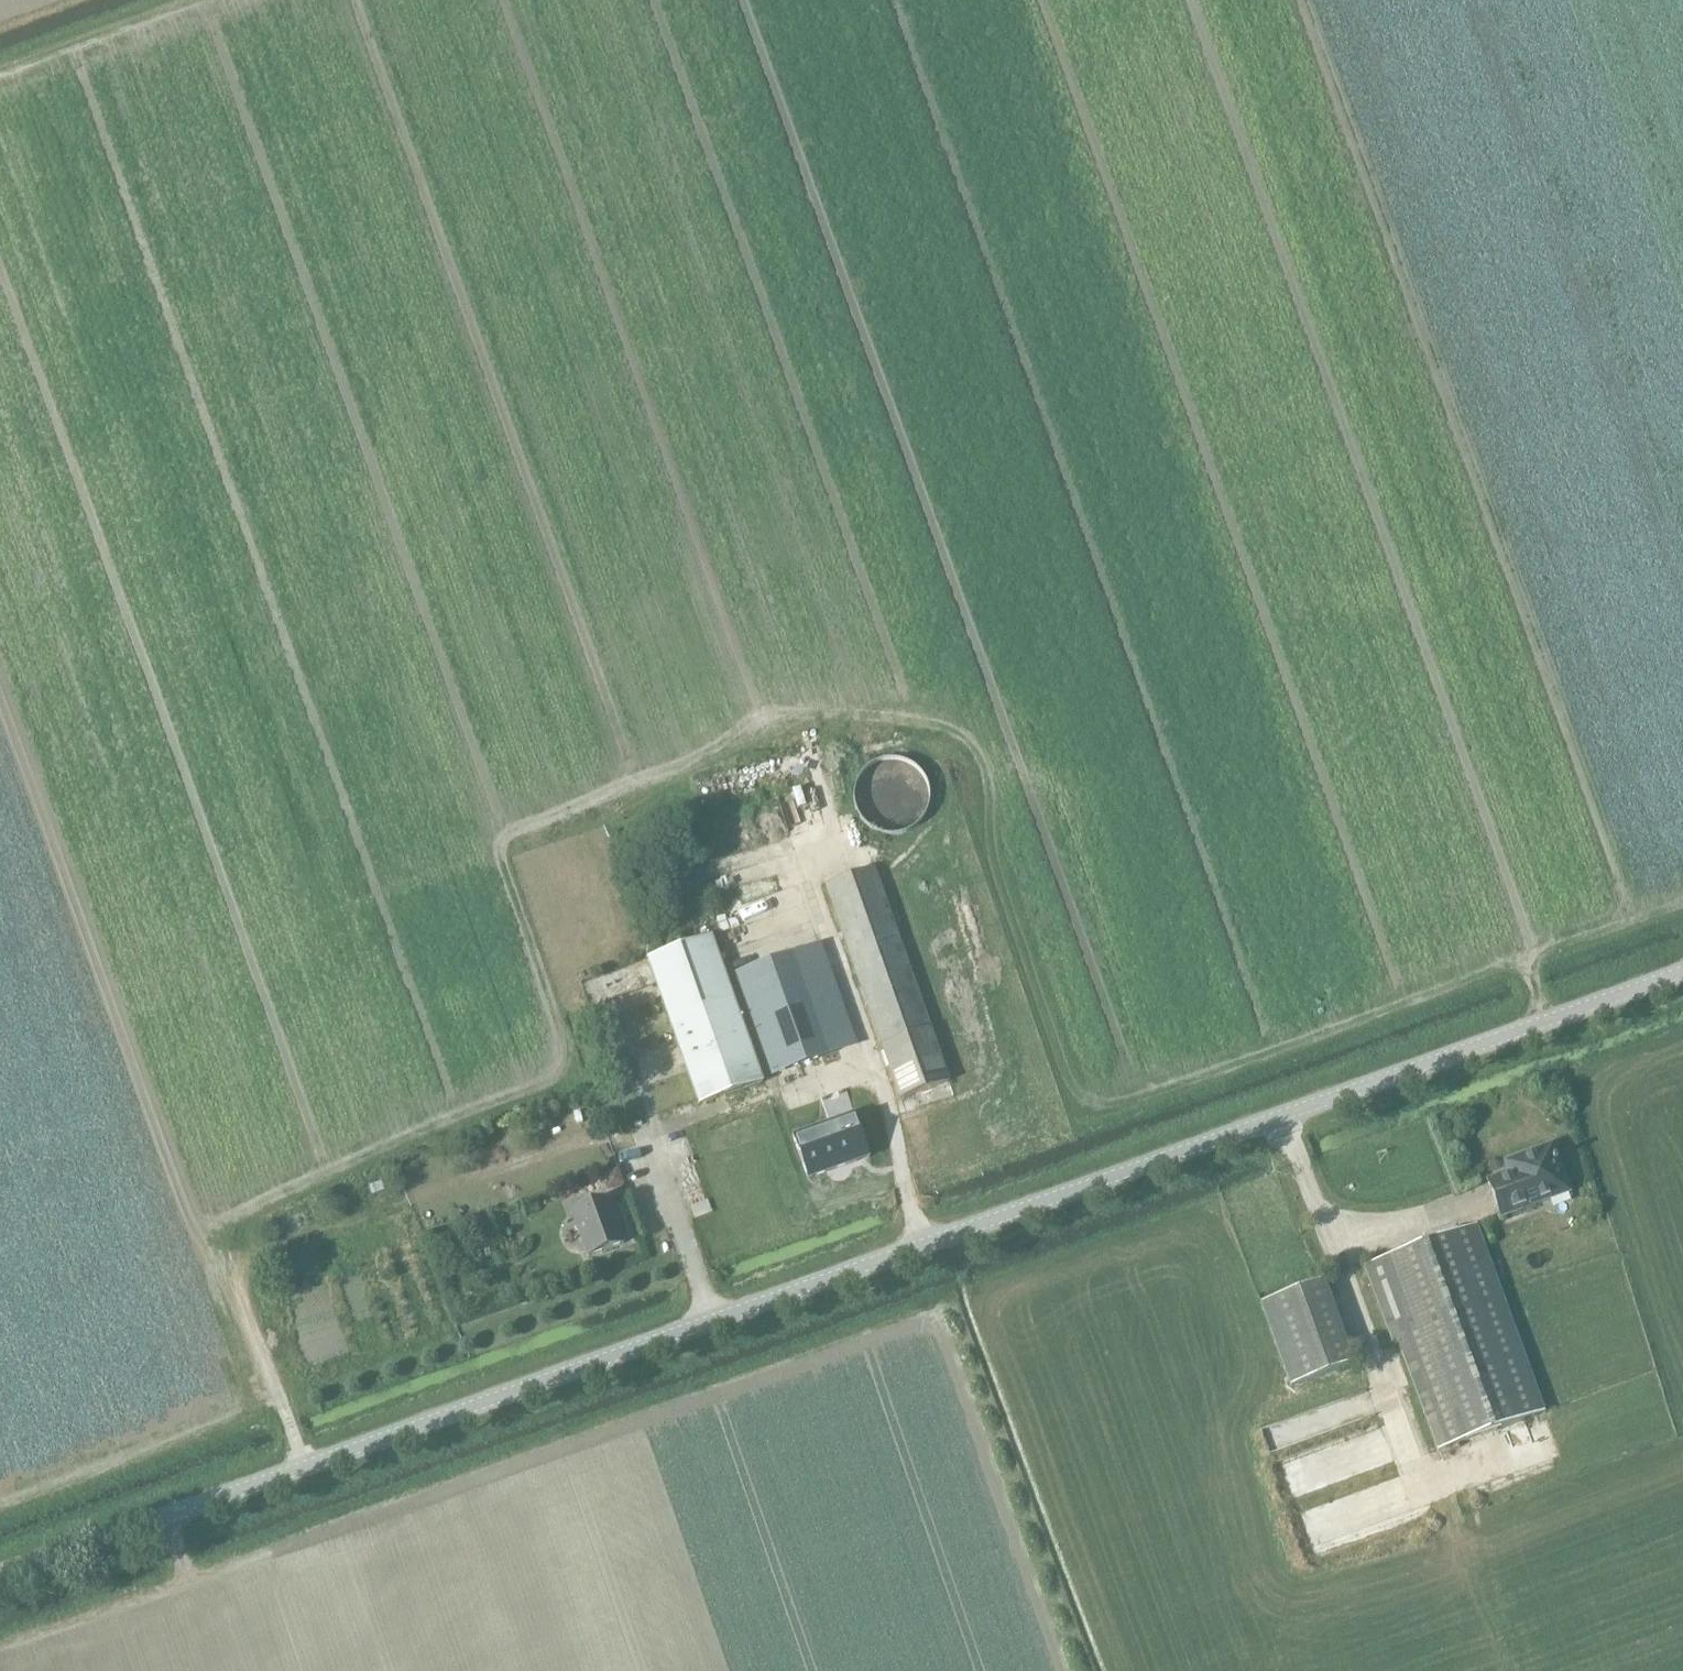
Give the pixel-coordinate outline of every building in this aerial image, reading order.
[(900,1099),(949,1082),(873,868),(825,885),(900,1099)] [(699,1105),(763,1083),(711,937),(648,959),(699,1105)] [(771,1074),(856,1044),(820,944),(735,974),(771,1074)] [(808,1178),(856,1161),(851,1147),(863,1142),(854,1116),(794,1137),(808,1178)] [(724,1138),(713,1143),(718,1153),(729,1149),(724,1138)] [(1500,1216),(1567,1191),(1551,1146),(1513,1160),(1517,1171),(1487,1182),(1500,1216)] [(619,1170),(604,1176),(609,1191),(625,1186),(619,1170)] [(589,1257),(624,1244),(607,1198),(572,1211),(589,1257)] [(1544,1412),(1475,1225),(1364,1266),(1392,1342),(1397,1340),(1438,1450),(1544,1412)] [(447,1233),(436,1244),(446,1253),(456,1242),(447,1233)]
